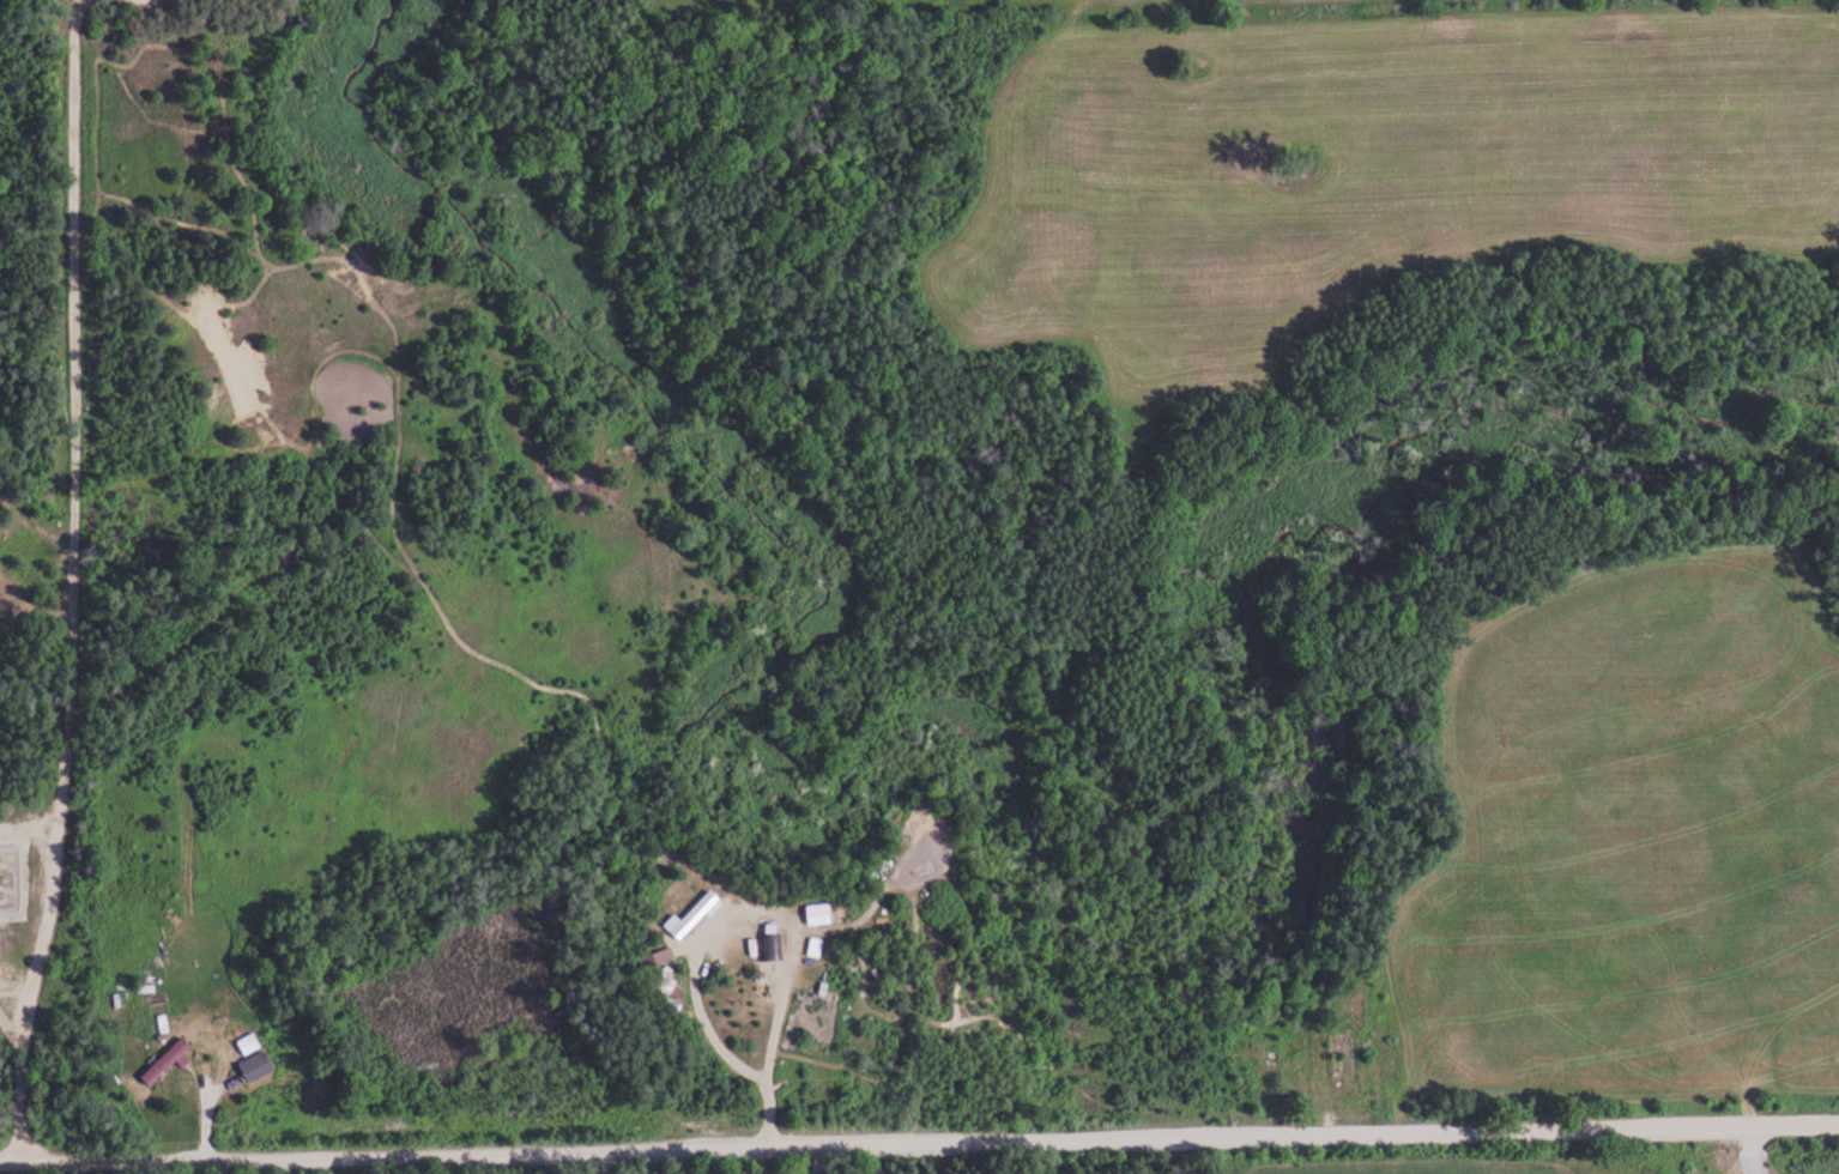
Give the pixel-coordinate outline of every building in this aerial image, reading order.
[(671,930),(684,943),(724,903),(711,890),(671,930)] [(239,1064),(250,1084),(275,1069),(265,1050),(239,1064)] [(151,1072),(199,1067),(198,1055),(149,1061),(151,1072)]
